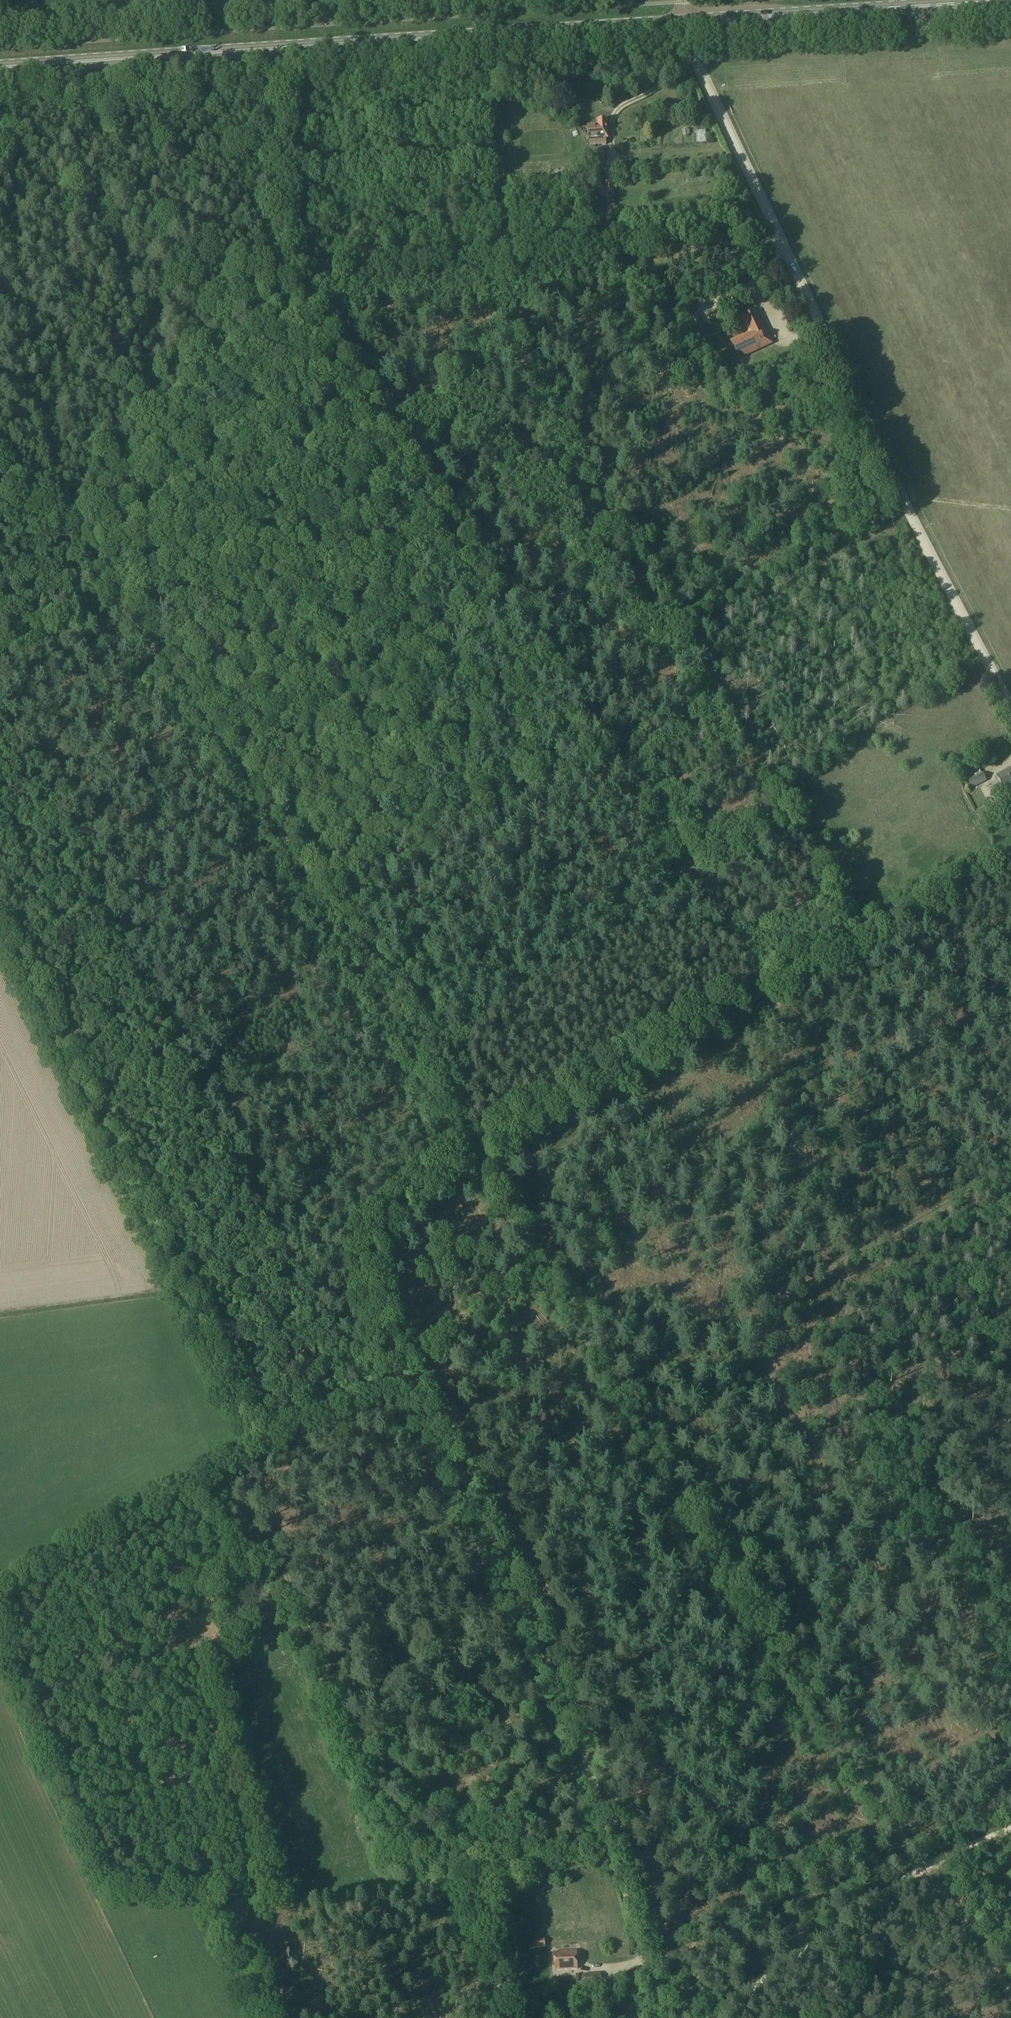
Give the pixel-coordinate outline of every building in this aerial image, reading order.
[(599,127),(589,128),(589,140),(593,140),(593,145),(606,145),(606,138),(607,138),(606,122),(598,122),(599,127)] [(606,195),(607,195),(607,202),(614,201),(614,195),(615,195),(614,182),(605,182),(606,195)] [(678,192),(687,192),(687,183),(677,183),(678,192)] [(741,317),(748,333),(744,335),(752,353),(772,343),(757,310),(741,317)] [(752,353),(744,335),(731,341),(739,359),(752,353)] [(1004,791),(1010,788),(1010,768),(997,775),(1004,791)] [(987,781),(982,773),(968,780),(972,789),(987,781)] [(977,811),(982,821),(996,814),(991,804),(977,811)] [(545,1938),(536,1939),(536,1948),(545,1947),(545,1938)] [(554,1952),(555,1970),(577,1969),(576,1951),(554,1952)] [(601,1972),(584,1973),(585,1982),(601,1981),(601,1972)]
